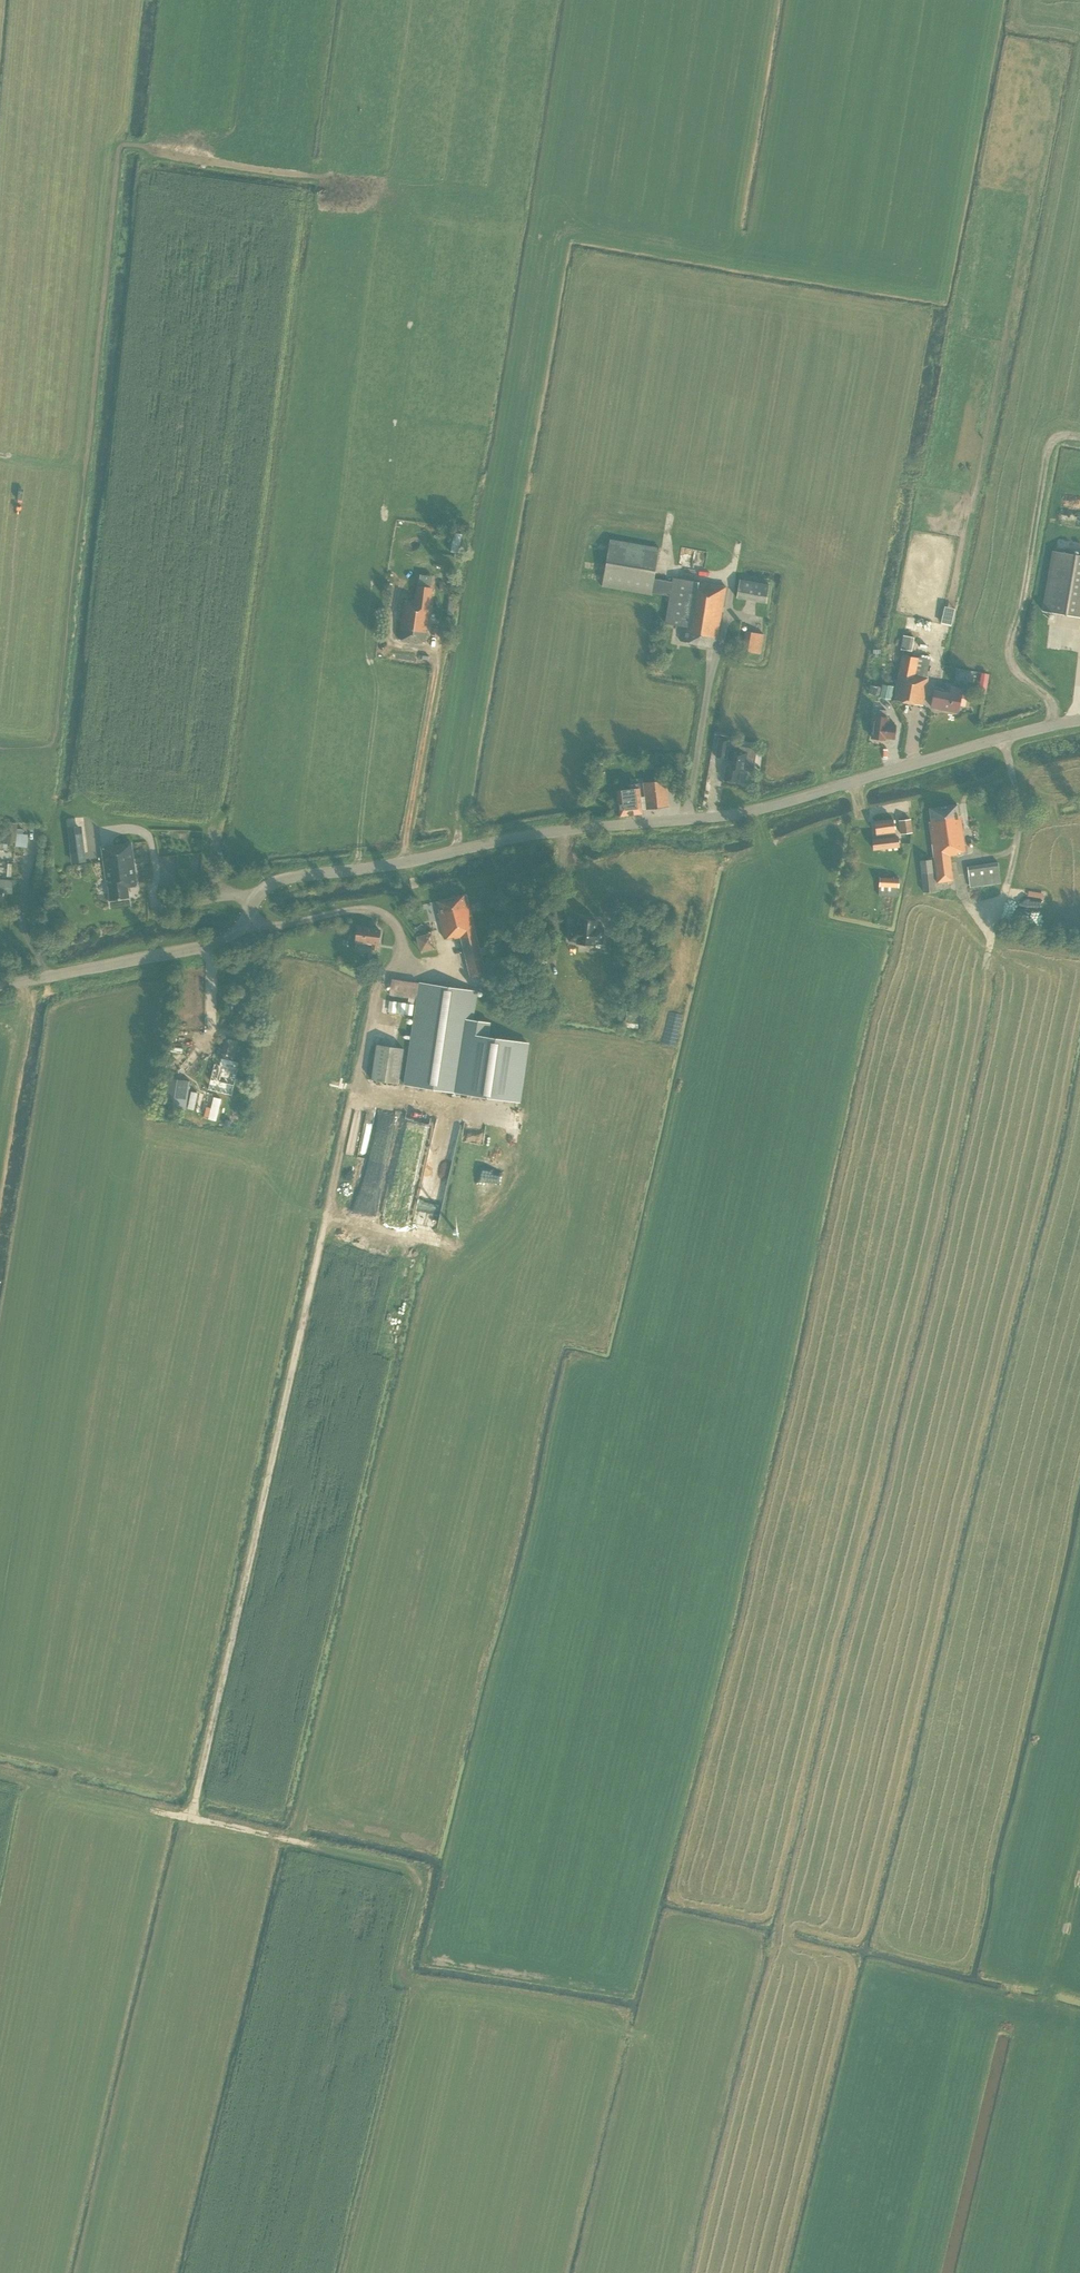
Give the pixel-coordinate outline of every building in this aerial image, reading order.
[(654,579),(654,574),(659,547),(610,539),(602,585),(652,594),(652,592),(670,595),(670,597),(665,623),(683,626),(680,640),(715,646),(725,586),(698,581),(698,582),(673,577),(673,582),(654,579)] [(1052,551),(1042,610),(1079,617),(1079,556),(1052,551)] [(740,579),(737,597),(766,602),(769,584),(740,579)] [(425,642),(432,587),(417,585),(415,598),(412,598),(412,600),(404,599),(399,639),(425,642)] [(760,653),(764,634),(745,631),(742,650),(760,653)] [(915,637),(904,635),(901,649),(912,651),(915,637)] [(919,657),(902,654),(893,699),(922,705),(928,677),(927,677),(930,659),(919,657)] [(989,673),(981,672),(977,692),(985,693),(989,673)] [(895,686),(887,685),(885,696),(893,698),(895,686)] [(950,686),(949,693),(934,690),(931,707),(957,712),(960,696),(963,697),(965,689),(950,686)] [(877,709),(876,715),(874,715),(871,738),(884,740),(884,737),(894,738),(896,725),(887,724),(888,717),(886,717),(887,710),(877,709)] [(729,740),(719,738),(716,757),(726,758),(729,740)] [(729,749),(727,763),(724,779),(737,782),(740,769),(745,770),(748,752),(729,749)] [(665,779),(643,782),(645,795),(641,796),(639,782),(629,783),(630,788),(617,790),(620,815),(643,812),(642,808),(669,805),(665,779)] [(959,815),(957,803),(929,807),(931,821),(928,821),(937,882),(953,880),(949,854),(965,852),(960,815),(959,815)] [(894,830),(892,819),(875,821),(876,832),(877,832),(878,838),(872,838),(873,850),(900,847),(898,835),(894,836),(893,830),(894,830)] [(913,832),(911,819),(899,820),(901,834),(913,832)] [(18,823),(6,822),(4,843),(14,844),(14,841),(16,841),(18,823)] [(80,825),(69,827),(73,862),(84,860),(80,825)] [(113,846),(102,847),(106,879),(108,879),(111,899),(129,897),(128,886),(137,884),(131,842),(113,844),(113,846)] [(936,891),(932,859),(920,860),(924,892),(936,891)] [(1001,883),(998,862),(968,866),(971,887),(1001,883)] [(900,878),(880,877),(879,895),(897,896),(898,887),(899,887),(900,878)] [(12,881),(13,879),(0,879),(0,899),(3,900),(3,892),(12,892),(12,881)] [(485,973),(466,894),(437,900),(439,912),(438,913),(444,939),(460,936),(470,977),(485,973)] [(596,919),(579,918),(578,926),(569,925),(568,939),(576,940),(576,942),(593,944),(593,942),(602,943),(603,928),(595,927),(596,919)] [(378,944),(380,930),(357,927),(355,941),(372,943),(372,949),(377,949),(378,944)] [(490,1023),(472,1020),(476,991),(419,983),(396,979),(394,994),(396,995),(395,1000),(403,1001),(404,997),(417,998),(404,1084),(518,1101),(527,1043),(488,1037),(490,1023)] [(234,1056),(237,1041),(225,1038),(222,1054),(221,1059),(220,1059),(219,1063),(214,1062),(208,1089),(233,1095),(240,1063),(232,1061),(233,1056),(234,1056)] [(398,1083),(403,1048),(376,1044),(371,1079),(398,1083)]
